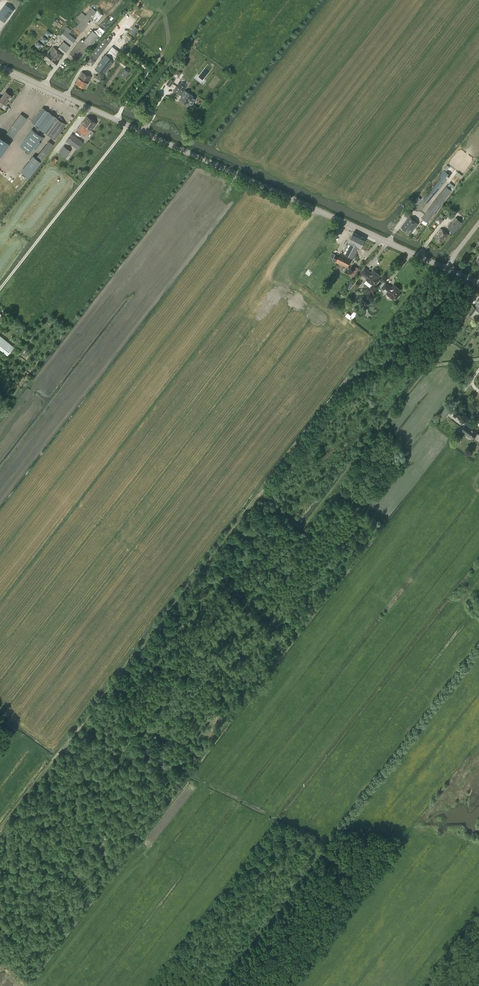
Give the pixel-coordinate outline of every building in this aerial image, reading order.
[(0,11),(0,18),(5,22),(13,10),(8,6),(5,4),(3,7),(0,11)] [(89,19),(91,21),(93,19),(96,22),(102,15),(97,11),(96,12),(92,8),(85,15),(81,12),(79,15),(76,18),(80,22),(75,28),(81,33),(89,24),(87,22),(89,19)] [(67,27),(66,27),(64,28),(65,29),(60,36),(71,45),(76,39),(69,34),(71,31),(67,27)] [(80,40),(69,54),(78,61),(98,35),(92,30),(83,42),(80,40)] [(65,52),(70,46),(63,41),(59,47),(65,52)] [(106,54),(114,60),(120,52),(112,46),(106,54)] [(54,47),(45,58),(54,65),(63,55),(54,47)] [(91,57),(87,62),(92,66),(96,61),(96,60),(97,59),(97,58),(93,54),(91,57)] [(104,74),(114,61),(106,55),(96,68),(104,74)] [(124,78),(128,72),(124,69),(119,75),(124,78)] [(79,77),(76,84),(85,89),(91,77),(82,72),(79,77)] [(183,96),(179,100),(186,105),(188,102),(192,104),(196,98),(192,96),(192,95),(186,91),(185,91),(183,90),(185,87),(183,85),(182,84),(182,85),(179,83),(174,91),(180,95),(180,94),(183,96)] [(0,98),(0,107),(3,103),(6,105),(12,96),(6,91),(1,98),(0,98)] [(31,123),(55,140),(58,135),(61,137),(62,134),(60,132),(61,131),(63,132),(65,130),(63,128),(66,125),(42,108),(31,123)] [(13,138),(27,118),(20,113),(7,133),(13,138)] [(90,130),(91,130),(96,123),(87,116),(81,124),(82,124),(78,131),(85,136),(90,130)] [(30,153),(33,148),(36,150),(39,145),(39,146),(41,142),(44,138),(32,129),(20,145),(30,153)] [(72,133),(66,141),(77,150),(83,142),(72,133)] [(10,144),(0,137),(0,157),(10,144)] [(41,161),(53,145),(48,141),(36,157),(41,161)] [(66,158),(71,151),(64,146),(59,153),(66,158)] [(28,177),(40,161),(33,156),(21,172),(28,177)] [(459,182),(462,174),(457,172),(454,180),(459,182)] [(428,203),(448,178),(444,174),(423,199),(428,203)] [(452,190),(449,187),(446,185),(434,201),(422,218),(424,219),(422,221),(426,224),(428,222),(440,205),(441,206),(452,190)] [(409,206),(412,208),(421,199),(418,196),(409,206)] [(418,223),(409,217),(401,227),(410,234),(418,223)] [(462,222),(456,218),(449,228),(454,232),(462,222)] [(442,243),(449,234),(441,228),(434,237),(442,243)] [(349,241),(348,241),(347,242),(348,243),(343,253),(349,256),(351,253),(349,253),(351,249),(352,250),(359,235),(353,232),(350,238),(349,238),(348,240),(349,241)] [(360,248),(365,238),(359,235),(352,250),(351,249),(349,253),(351,253),(349,256),(353,258),(352,258),(354,259),(354,258),(360,248)] [(332,260),(343,266),(348,256),(341,252),(339,256),(336,254),(332,260)] [(352,258),(348,256),(343,266),(347,268),(352,258)] [(359,268),(354,266),(350,275),(354,277),(359,268)] [(365,267),(360,273),(366,278),(366,279),(373,285),(374,284),(375,285),(380,279),(378,278),(380,275),(374,270),(371,273),(365,267)] [(386,282),(381,288),(387,293),(386,293),(394,299),(394,298),(396,300),(400,294),(399,292),(401,289),(394,284),(392,287),(386,282)] [(476,301),(477,302),(475,305),(476,306),(475,307),(473,306),(469,311),(473,314),(475,310),(478,313),(478,297),(476,301)] [(352,320),(358,313),(354,310),(351,315),(346,311),(344,314),(352,320)] [(455,318),(459,321),(465,313),(461,310),(455,318)] [(7,355),(14,346),(0,335),(0,349),(7,355)] [(441,413),(445,417),(451,411),(446,407),(441,413)] [(462,430),(463,431),(464,432),(463,433),(466,436),(467,435),(473,439),(475,436),(476,437),(477,437),(478,435),(478,434),(477,433),(474,431),(466,425),(462,430)]
